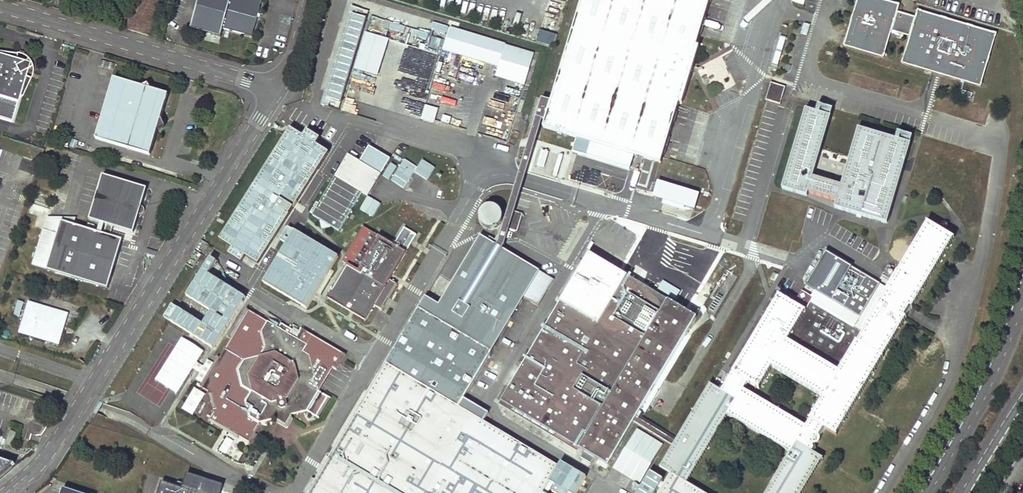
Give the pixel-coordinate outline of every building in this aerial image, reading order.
[(147,35),(159,0),(137,0),(133,12),(130,11),(125,29),(147,35)] [(262,0),(198,0),(191,28),(221,37),(223,29),(252,37),(262,0)] [(551,98),(546,117),(543,127),(590,141),(586,156),(629,169),(634,155),(660,163),(679,102),(682,103),(699,47),(696,46),(710,0),(581,0),(551,98)] [(853,17),(852,17),(850,23),(852,24),(846,43),(844,42),(843,46),(847,47),(847,46),(879,56),(878,57),(883,59),(884,54),(883,54),(890,31),(910,38),(903,60),(901,60),(900,64),(904,65),(905,63),(924,69),(924,71),(931,73),(931,72),(939,74),(950,77),(950,79),(956,81),(957,79),(976,85),(975,87),(980,88),(981,84),(979,83),(985,64),(987,64),(989,58),(987,57),(993,38),(995,38),(997,34),(992,33),(991,35),(972,29),(973,27),(966,25),(966,27),(946,21),(947,19),(940,17),(939,19),(920,14),(921,12),(917,10),(915,18),(897,12),(899,5),(895,4),(894,6),(876,0),(859,0),(853,17)] [(366,15),(352,10),(325,96),(340,101),(366,15)] [(371,19),(369,30),(389,33),(390,21),(371,19)] [(505,42),(449,24),(440,53),(497,70),(505,44),(505,42)] [(536,43),(553,48),(557,35),(540,30),(536,43)] [(365,31),(353,68),(376,75),(388,39),(365,31)] [(535,52),(505,44),(497,70),(495,78),(525,87),(535,52)] [(11,122),(19,97),(21,97),(30,79),(25,78),(22,73),(31,67),(27,60),(18,64),(15,60),(17,54),(0,52),(0,119),(11,122)] [(168,94),(114,78),(96,139),(150,155),(168,94)] [(785,87),(771,82),(766,100),(780,104),(785,87)] [(551,98),(541,95),(536,114),(543,116),(546,117),(551,98)] [(817,108),(806,104),(781,187),(808,196),(809,192),(815,173),(834,113),(831,113),(817,108)] [(434,123),(437,109),(425,106),(421,120),(434,123)] [(543,116),(536,114),(496,243),(501,246),(504,243),(543,116)] [(842,182),(836,201),(835,205),(871,216),(887,221),(911,138),(897,134),(859,122),(842,182)] [(285,128),(218,243),(258,267),(325,152),(314,146),(318,139),(304,131),(301,137),(285,128)] [(390,158),(369,146),(359,162),(380,174),(390,158)] [(359,162),(345,153),(332,175),(335,177),(361,192),(367,196),(380,174),(359,162)] [(413,172),(401,165),(391,181),(404,189),(413,172)] [(815,173),(809,192),(836,201),(842,182),(815,173)] [(123,240),(112,237),(115,227),(133,232),(147,188),(103,175),(89,219),(107,224),(104,234),(63,221),(48,269),(109,288),(123,240)] [(361,192),(335,177),(312,216),(319,220),(332,227),(339,231),(361,192)] [(700,190),(658,177),(653,194),(694,207),(700,190)] [(367,196),(359,210),(372,218),(381,204),(367,196)] [(30,214),(37,215),(35,227),(41,228),(44,206),(31,204),(30,214)] [(498,227),(500,225),(500,224),(503,225),(502,228),(509,230),(517,232),(522,215),(514,212),(508,210),(505,220),(502,219),(502,218),(502,215),(501,213),(500,210),(498,208),(496,207),(493,206),(491,206),(488,206),(485,207),(483,208),(481,210),(480,212),(479,215),(479,217),(479,220),(480,223),(481,225),(483,227),(486,228),(488,229),(490,229),(493,229),(496,228),(498,227)] [(332,227),(319,220),(322,230),(332,227)] [(867,318),(854,338),(881,355),(953,238),(927,222),(887,285),(867,318)] [(327,298),(365,321),(374,305),(381,310),(397,284),(390,280),(416,235),(404,228),(394,245),(363,227),(342,262),(347,265),(327,298)] [(426,295),(418,307),(491,350),(524,296),(538,304),(553,278),(501,246),(496,243),(481,235),(440,303),(426,295)] [(887,285),(827,249),(806,281),(867,318),(887,285)] [(589,253),(500,401),(580,448),(608,465),(634,422),(637,418),(687,334),(696,317),(589,253)] [(243,296),(207,277),(214,263),(206,258),(183,299),(207,312),(201,323),(169,305),(160,321),(213,350),(243,296)] [(803,307),(788,339),(837,367),(854,338),(867,318),(806,281),(794,302),(803,307)] [(794,302),(776,291),(730,369),(748,379),(758,384),(770,364),(785,337),(803,307),(794,302)] [(22,332),(58,342),(66,315),(30,304),(22,332)] [(418,307),(386,360),(459,404),(463,397),(491,350),(418,307)] [(231,339),(225,349),(220,358),(202,387),(208,392),(209,394),(212,394),(216,409),(213,410),(214,412),(210,419),(239,436),(244,439),(249,442),(260,422),(268,421),(276,419),(286,425),(291,415),(299,413),(307,411),(316,416),(328,397),(319,391),(315,376),(323,363),(333,368),(337,370),(345,355),(302,329),(297,339),(268,322),(249,310),(231,339)] [(671,444),(673,440),(641,420),(691,336),(687,334),(637,418),(634,422),(671,444)] [(785,337),(770,364),(821,393),(837,367),(788,339),(785,337)] [(821,393),(807,416),(811,418),(827,427),(835,431),(881,355),(854,338),(837,367),(821,393)] [(306,492),(545,492),(543,492),(550,480),(560,464),(484,419),(459,404),(386,360),(306,492)] [(158,404),(167,389),(153,382),(160,369),(155,366),(139,394),(158,404)] [(671,444),(659,463),(685,478),(724,410),(792,449),(767,492),(802,492),(823,455),(814,450),(827,427),(811,418),(805,423),(743,387),(748,379),(730,369),(724,380),(721,385),(708,378),(673,440),(671,444)] [(330,399),(328,397),(316,416),(318,418),(330,399)] [(463,397),(459,404),(484,419),(489,412),(463,397)] [(577,451),(580,448),(500,401),(498,404),(577,451)] [(663,445),(637,429),(614,468),(640,484),(663,445)] [(12,446),(17,432),(11,430),(6,444),(12,446)] [(608,465),(580,448),(577,451),(606,469),(608,465)] [(15,464),(0,458),(0,476),(15,464)] [(560,464),(550,480),(554,482),(553,484),(567,492),(576,492),(586,477),(561,462),(560,464)] [(156,492),(218,492),(222,480),(187,469),(182,485),(161,478),(156,492)] [(685,478),(669,473),(657,492),(709,492),(685,478)] [(550,480),(543,492),(545,492),(547,492),(553,484),(554,482),(550,480)]
